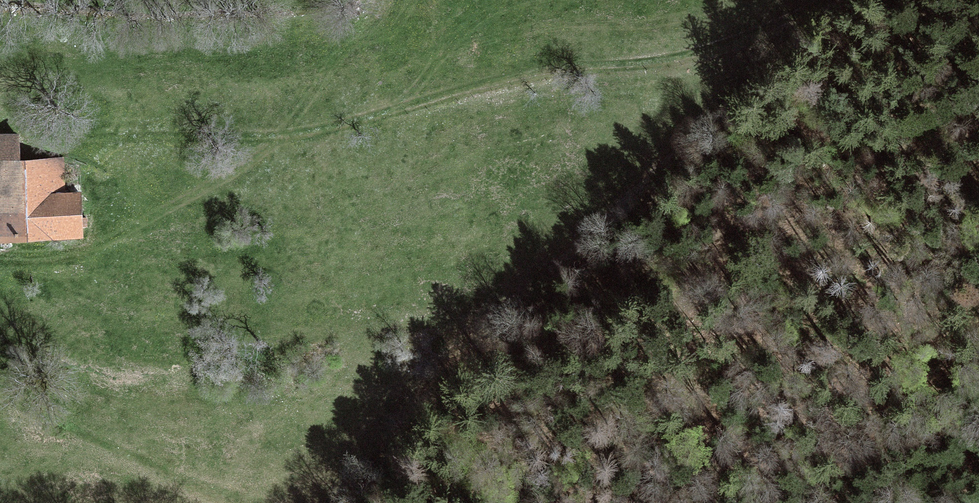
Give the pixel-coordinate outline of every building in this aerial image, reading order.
[(57,155),(10,158),(9,138),(0,139),(0,236),(10,236),(10,243),(20,242),(19,235),(76,232),(74,204),(59,205),(57,155)]
